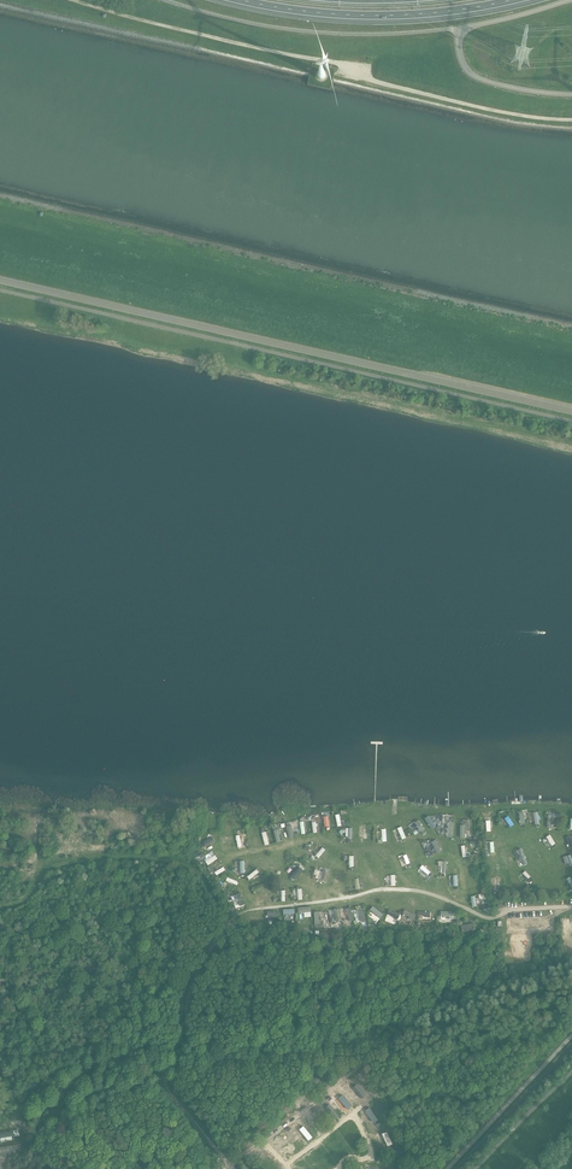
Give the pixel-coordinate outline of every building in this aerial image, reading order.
[(529,822),(529,819),(525,820),(524,811),(520,812),(522,824),(529,822)] [(430,815),(425,818),(432,829),(437,826),(430,815)] [(511,826),(515,824),(509,815),(505,818),(511,826)] [(448,836),(453,836),(454,822),(450,821),(450,816),(444,816),(443,823),(448,823),(448,836)] [(419,819),(409,825),(411,828),(416,825),(418,829),(414,831),(416,834),(425,829),(419,819)] [(402,826),(398,827),(403,839),(407,837),(402,826)] [(547,836),(551,845),(556,843),(551,834),(547,836)] [(213,836),(203,842),(206,846),(215,840),(213,836)] [(432,841),(437,853),(442,851),(437,839),(432,841)] [(490,848),(490,852),(495,852),(494,841),(486,841),(486,848),(490,848)] [(470,852),(467,852),(466,845),(462,845),(463,856),(470,855),(470,852)] [(523,865),(529,863),(522,847),(518,849),(521,857),(520,857),(523,865)] [(208,864),(218,859),(215,853),(205,858),(208,864)] [(407,853),(399,856),(402,866),(410,863),(407,853)] [(564,856),(566,863),(569,862),(570,866),(571,866),(571,858),(571,854),(564,856)] [(245,872),(245,860),(236,860),(236,867),(241,867),(241,872),(245,872)] [(447,872),(447,861),(439,860),(439,872),(447,872)] [(224,866),(215,871),(217,875),(226,869),(224,866)] [(327,881),(330,869),(321,866),(320,870),(315,869),(314,874),(320,876),(319,879),(327,881)] [(256,869),(248,876),(250,879),(259,872),(256,869)] [(396,874),(387,875),(387,885),(396,885),(396,874)] [(450,885),(458,885),(458,875),(450,875),(450,885)] [(228,876),(226,880),(237,884),(238,880),(228,876)] [(236,908),(245,905),(241,892),(232,895),(236,908)] [(370,909),(381,918),(384,914),(374,905),(370,909)] [(305,916),(312,916),(311,906),(298,907),(299,913),(304,912),(305,916)] [(346,908),(350,920),(355,919),(351,906),(346,908)] [(403,918),(414,920),(416,912),(404,910),(403,918)] [(260,920),(260,912),(248,912),(249,920),(260,920)] [(349,1092),(343,1087),(336,1094),(342,1099),(349,1092)]
